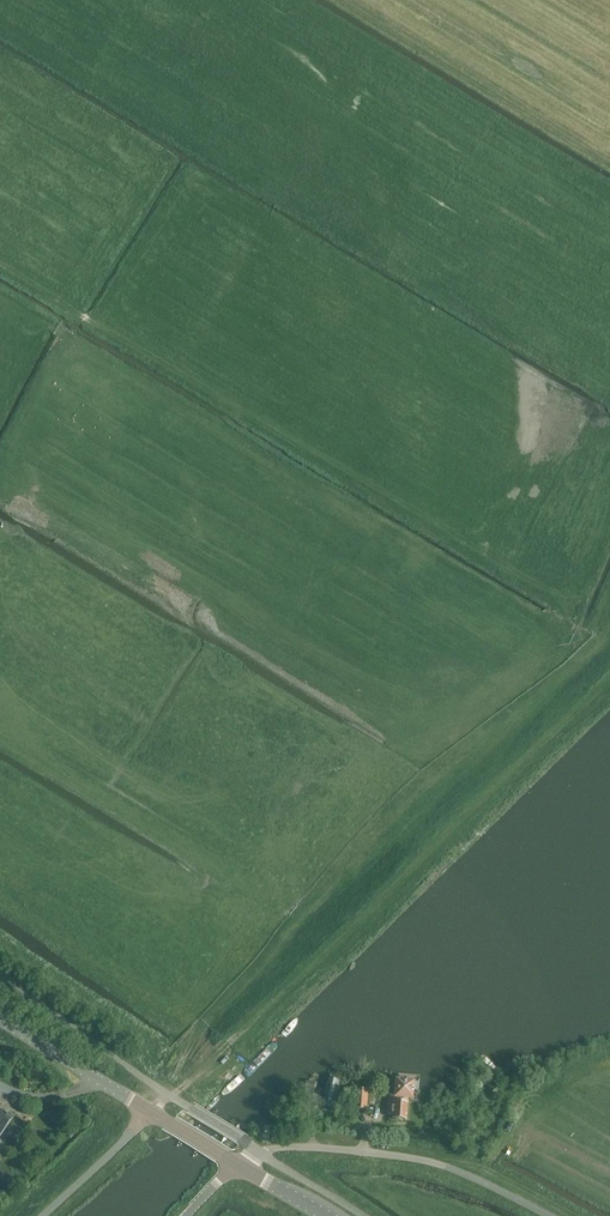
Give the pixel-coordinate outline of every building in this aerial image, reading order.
[(338,1081),(328,1079),(323,1105),(333,1107),(338,1081)] [(389,1095),(387,1115),(392,1115),(391,1119),(406,1120),(407,1120),(408,1104),(408,1100),(413,1101),(414,1093),(413,1092),(413,1089),(414,1089),(415,1081),(399,1080),(395,1079),(394,1096),(389,1095)] [(320,1106),(323,1090),(318,1089),(319,1083),(307,1081),(305,1092),(304,1104),(320,1106)] [(367,1110),(368,1091),(356,1090),(355,1109),(367,1110)] [(0,1109),(0,1137),(16,1115),(16,1114),(13,1118),(0,1109)]
